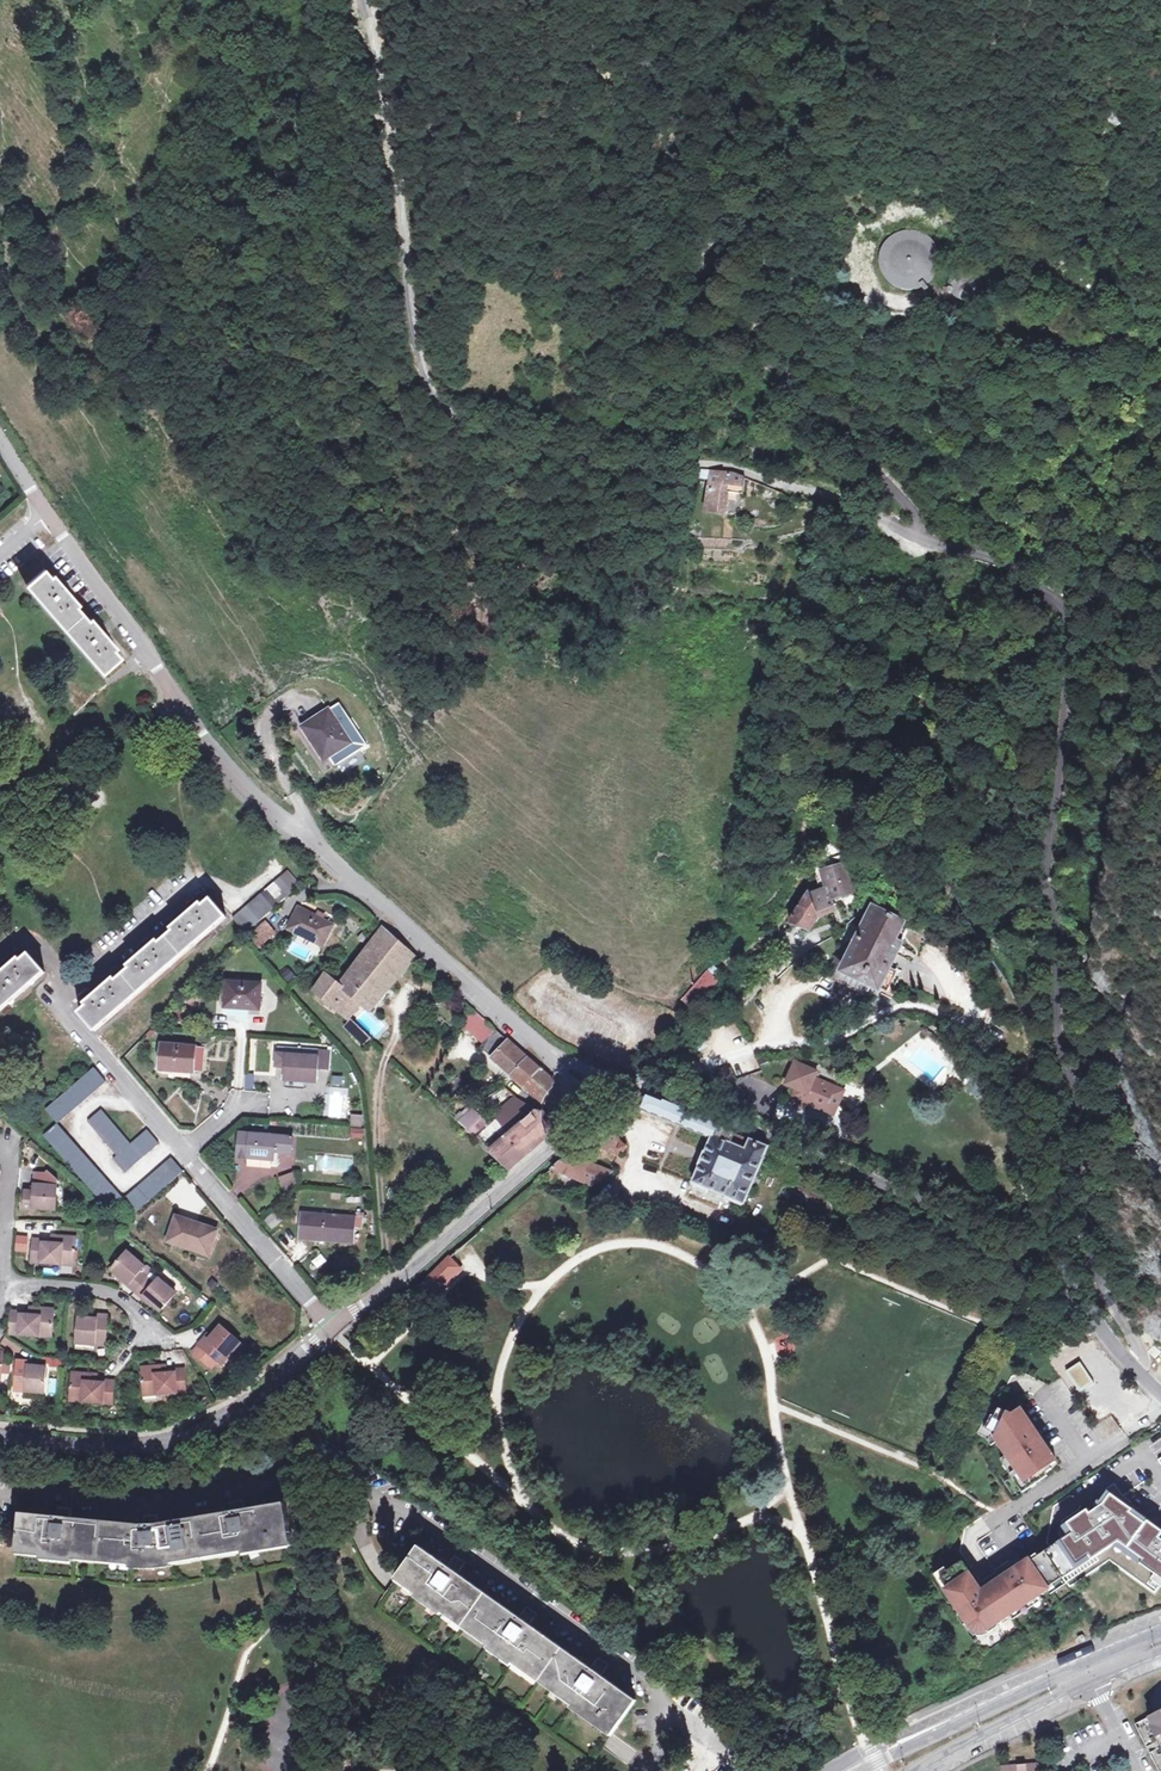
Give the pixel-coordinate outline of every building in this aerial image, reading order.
[(914,224),(908,223),(902,222),(896,223),(890,225),(885,228),(880,234),(875,241),(873,249),(873,258),(874,263),(877,268),(879,272),(887,278),(891,281),(901,283),(908,283),(915,281),(929,296),(949,296),(955,292),(958,293),(962,294),(967,293),(970,292),(975,288),(979,282),(979,276),(978,271),(975,265),(970,262),(965,261),(960,261),(956,262),(952,264),(949,267),(947,271),(946,278),(941,279),(940,283),(928,272),(932,265),(933,259),(934,253),(933,246),(932,241),(930,236),(923,229),(914,224)] [(709,478),(710,470),(699,469),(698,476),(709,478)] [(709,478),(704,511),(724,512),(728,487),(728,484),(731,485),(731,488),(732,491),(733,493),(735,494),(743,494),(745,477),(733,473),(710,470),(709,478)] [(61,588),(44,570),(26,585),(102,673),(120,657),(105,638),(108,635),(102,628),(98,631),(67,595),(70,591),(64,584),(61,588)] [(0,706),(0,711),(9,722),(17,716),(5,702),(0,706)] [(365,745),(338,704),(302,728),(312,743),(317,740),(328,757),(334,766),(365,745)] [(317,740),(312,743),(323,760),(328,757),(317,740)] [(820,871),(825,888),(806,893),(788,922),(806,928),(816,913),(833,908),(830,897),(852,891),(845,864),(820,871)] [(287,871),(232,919),(245,934),(262,918),(300,885),(287,871)] [(98,998),(80,1013),(94,1031),(226,917),(210,901),(192,917),(188,912),(181,918),(185,923),(147,955),(144,950),(138,956),(141,960),(104,991),(100,988),(94,993),(98,998)] [(847,958),(837,954),(829,972),(838,977),(838,979),(866,992),(871,983),(877,986),(887,966),(899,942),(893,939),(902,919),(874,905),(847,958)] [(315,917),(298,909),(288,929),(322,945),(332,926),(322,920),(315,917)] [(317,912),(315,917),(322,920),(324,916),(317,912)] [(262,918),(245,934),(249,938),(266,923),(262,918)] [(266,923),(249,938),(258,948),(275,933),(266,923)] [(415,957),(383,927),(338,985),(326,975),(313,992),(347,1020),(357,1007),(349,1000),(351,997),(369,1011),(415,957)] [(45,973),(28,955),(10,971),(6,967),(0,972),(0,974),(2,977),(0,979),(0,1012),(45,973)] [(887,966),(877,986),(887,990),(897,970),(887,966)] [(706,969),(680,999),(694,1010),(719,981),(706,969)] [(261,984),(226,981),(225,1007),(249,1009),(260,1010),(261,984)] [(475,1010),(460,1022),(478,1044),(494,1032),(475,1010)] [(371,1039),(350,1020),(344,1029),(364,1046),(371,1039)] [(508,1041),(500,1034),(490,1046),(497,1052),(508,1041)] [(497,1052),(491,1058),(530,1092),(535,1097),(542,1101),(545,1095),(549,1092),(551,1087),(551,1083),(549,1077),(508,1041),(497,1052)] [(204,1048),(160,1045),(159,1070),(193,1073),(194,1071),(203,1072),(204,1048)] [(331,1051),(278,1046),(276,1066),(285,1067),(284,1079),(317,1082),(317,1070),(329,1070),(331,1051)] [(963,1060),(959,1064),(965,1070),(970,1066),(963,1060)] [(817,1070),(795,1061),(786,1083),(798,1088),(791,1104),(801,1108),(804,1101),(825,1109),(835,1085),(821,1079),(819,1085),(812,1082),(814,1076),(817,1070)] [(94,1068),(45,1110),(57,1123),(104,1081),(94,1068)] [(253,1089),(253,1074),(244,1074),(244,1089),(253,1089)] [(330,1086),(344,1086),(344,1076),(330,1076),(330,1086)] [(821,1079),(814,1076),(812,1082),(819,1085),(821,1079)] [(844,1089),(835,1085),(825,1109),(834,1113),(844,1089)] [(639,1115),(642,1108),(711,1136),(705,1150),(704,1150),(704,1151),(703,1150),(698,1161),(699,1162),(699,1163),(700,1164),(693,1181),(694,1181),(694,1183),(709,1189),(709,1187),(728,1195),(727,1197),(742,1203),(743,1202),(744,1202),(764,1156),(762,1155),(767,1146),(748,1138),(732,1132),(694,1116),(632,1091),(611,1112),(615,1114),(614,1116),(616,1117),(617,1116),(622,1118),(639,1115)] [(472,1109),(458,1121),(510,1168),(545,1138),(542,1126),(546,1122),(547,1120),(546,1118),(544,1114),(541,1113),(536,1113),(535,1112),(527,1118),(517,1108),(502,1120),(498,1116),(486,1128),(479,1121),(481,1117),(472,1109)] [(101,1110),(88,1122),(116,1156),(113,1159),(124,1172),(158,1143),(147,1130),(130,1144),(101,1110)] [(361,1117),(351,1116),(350,1125),(361,1126),(361,1117)] [(123,1199),(57,1123),(43,1135),(109,1212),(124,1201),(134,1213),(183,1172),(171,1158),(123,1199)] [(617,1129),(612,1127),(613,1126),(610,1125),(609,1127),(599,1123),(586,1136),(591,1138),(590,1142),(618,1154),(619,1150),(624,1152),(627,1145),(617,1129)] [(363,1130),(351,1129),(351,1136),(362,1137),(363,1130)] [(292,1137),(239,1133),(236,1157),(273,1160),(275,1151),(291,1152),(292,1137)] [(579,1180),(587,1162),(568,1153),(551,1168),(579,1180)] [(278,1176),(280,1187),(295,1184),(293,1173),(278,1176)] [(56,1185),(32,1183),(32,1191),(23,1191),(22,1209),(31,1210),(32,1208),(55,1209),(56,1185)] [(356,1218),(302,1214),(299,1238),(354,1242),(355,1229),(362,1228),(364,1215),(357,1213),(356,1218)] [(216,1231),(176,1217),(169,1242),(208,1254),(216,1231)] [(76,1238),(56,1236),(56,1243),(51,1243),(44,1243),(44,1241),(32,1240),(31,1262),(61,1264),(61,1259),(74,1259),(76,1238)] [(143,1267),(125,1252),(111,1269),(129,1285),(128,1286),(135,1292),(146,1278),(139,1272),(143,1267)] [(420,1285),(430,1295),(458,1266),(448,1257),(442,1262),(420,1285)] [(458,1266),(430,1295),(433,1298),(462,1270),(458,1266)] [(152,1284),(146,1278),(135,1292),(141,1297),(142,1296),(161,1311),(176,1294),(157,1279),(152,1284)] [(21,1312),(11,1311),(9,1333),(39,1335),(39,1329),(53,1330),(53,1309),(34,1307),(33,1315),(29,1314),(22,1314),(21,1312)] [(108,1315),(97,1314),(97,1318),(93,1318),(78,1317),(76,1342),(95,1344),(106,1345),(108,1315)] [(241,1341),(223,1325),(212,1335),(209,1340),(205,1337),(198,1344),(199,1345),(211,1354),(204,1362),(211,1367),(217,1360),(221,1363),(228,1356),(241,1341)] [(245,1345),(241,1341),(228,1356),(232,1360),(245,1345)] [(199,1345),(193,1352),(204,1362),(211,1354),(199,1345)] [(28,1360),(17,1360),(15,1390),(25,1391),(44,1392),(46,1366),(32,1365),(28,1365),(28,1360)] [(162,1373),(162,1366),(142,1367),(143,1389),(156,1388),(156,1393),(186,1391),(185,1369),(175,1370),(175,1372),(167,1372),(162,1373)] [(92,1374),(72,1372),(70,1394),(82,1395),(83,1401),(112,1403),(114,1381),(102,1380),(102,1382),(97,1382),(91,1381),(92,1374)] [(1050,1466),(1056,1462),(1043,1441),(1039,1443),(1027,1425),(1029,1423),(1021,1410),(1013,1415),(999,1408),(995,1416),(992,1414),(985,1429),(992,1433),(1017,1470),(1018,1469),(1029,1485),(1052,1469),(1050,1466)] [(1112,1417),(1104,1420),(1109,1432),(1117,1428),(1112,1417)] [(4,1466),(2,1478),(13,1480),(15,1467),(4,1466)] [(1047,1551),(1064,1577),(1069,1584),(1108,1559),(1154,1592),(1160,1583),(1160,1522),(1110,1485),(1099,1500),(1103,1505),(1092,1512),(1089,1507),(1065,1524),(1072,1534),(1047,1551)] [(244,1509),(243,1500),(236,1501),(230,1502),(231,1511),(162,1523),(157,1523),(156,1515),(149,1515),(143,1516),(143,1524),(69,1517),(70,1508),(63,1507),(57,1507),(56,1516),(22,1512),(18,1548),(44,1550),(43,1556),(76,1559),(76,1554),(132,1559),(132,1562),(143,1563),(159,1562),(172,1560),(172,1557),(255,1543),(256,1546),(290,1540),(287,1526),(290,1525),(286,1502),(244,1509)] [(601,1674),(607,1667),(602,1663),(597,1659),(591,1667),(529,1624),(535,1615),(530,1612),(525,1609),(520,1616),(458,1572),(463,1565),(457,1561),(452,1557),(448,1565),(419,1544),(391,1585),(376,1606),(458,1664),(541,1723),(594,1760),(637,1699),(601,1674)] [(1064,1577),(1047,1551),(1038,1556),(1037,1553),(1006,1574),(1005,1573),(990,1584),(992,1587),(984,1592),(963,1560),(947,1571),(949,1573),(941,1578),(954,1598),(951,1600),(967,1623),(971,1620),(984,1623),(989,1630),(1011,1615),(1010,1613),(1024,1603),(1026,1605),(1049,1590),(1048,1588),(1064,1577)] [(1160,1710),(1151,1715),(1149,1719),(1157,1734),(1160,1733),(1160,1735),(1160,1710)] [(898,1726),(911,1719),(909,1715),(896,1722),(898,1726)] [(1044,1762),(1002,1765),(1002,1770),(1044,1770),(1044,1762)]
